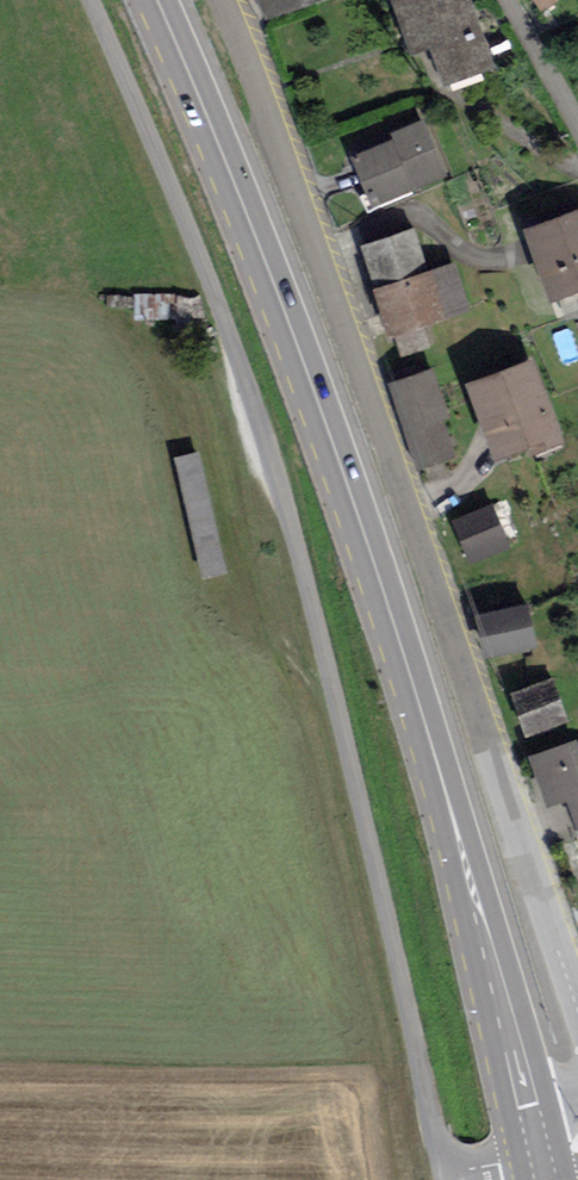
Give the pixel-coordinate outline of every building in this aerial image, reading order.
[(263,18),(301,2),(300,0),(256,0),(263,18)] [(410,52),(429,46),(443,85),(495,67),(472,0),(392,0),(410,52)] [(544,14),(564,0),(533,0),(544,14)] [(393,139),(353,155),(374,204),(448,173),(423,114),(389,129),(393,139)] [(524,224),(549,297),(577,287),(577,205),(524,224)] [(469,305),(453,259),(427,268),(412,226),(359,244),(390,333),(469,305)] [(564,438),(532,354),(468,379),(497,455),(528,443),(531,451),(564,438)] [(430,367),(390,382),(421,463),(455,450),(444,420),(449,418),(430,367)] [(198,448),(173,454),(203,576),(228,570),(198,448)] [(510,544),(491,501),(452,518),(471,561),(510,544)] [(536,641),(527,600),(476,611),(485,652),(536,641)] [(554,677),(511,692),(525,734),(568,719),(554,677)] [(547,801),(568,794),(577,822),(577,737),(530,753),(547,801)]
